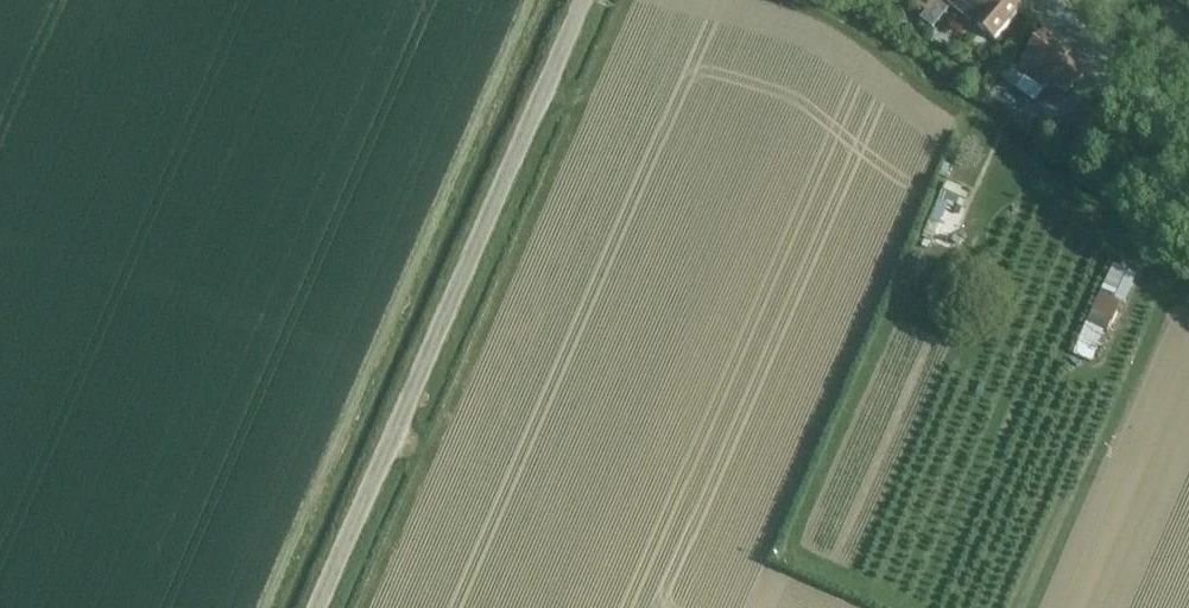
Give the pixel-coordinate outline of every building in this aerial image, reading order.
[(908,0),(926,15),(927,15),(939,0),(908,0)] [(949,4),(952,7),(981,30),(996,42),(1022,10),(1023,10),(1011,0),(944,0),(949,4)] [(1011,62),(999,77),(1015,89),(1018,86),(1025,77),(1044,92),(1050,84),(1066,97),(1086,73),(1069,59),(1071,56),(1072,55),(1045,34),(1044,35),(1018,68),(1011,62)] [(1064,122),(1094,147),(1109,128),(1079,103),(1064,122)] [(1027,108),(1019,119),(1030,127),(1038,116),(1027,108)] [(952,164),(945,161),(939,175),(946,178),(952,164)] [(947,183),(938,202),(953,209),(955,205),(963,209),(968,196),(960,192),(961,189),(947,183)] [(1113,265),(1078,343),(1096,351),(1099,345),(1106,332),(1108,333),(1121,305),(1123,302),(1124,303),(1137,276),(1113,265)]
